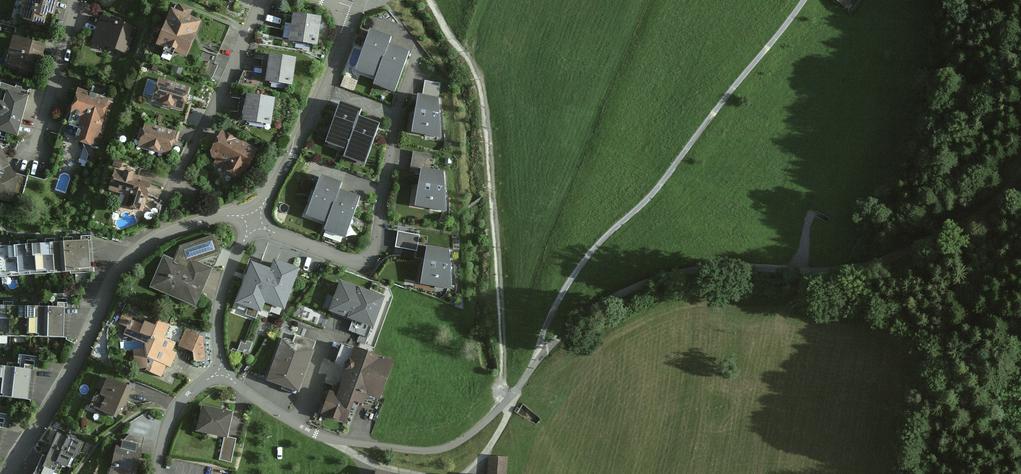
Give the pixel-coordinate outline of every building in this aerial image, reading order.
[(56,0),(23,0),(20,9),(23,12),(20,22),(43,29),(47,16),(54,18),(59,1),(56,0)] [(851,0),(833,0),(845,9),(851,0)] [(193,12),(180,7),(177,13),(173,12),(158,48),(189,60),(203,24),(190,19),(193,12)] [(319,50),(324,21),(295,16),(291,45),(319,50)] [(135,30),(101,19),(92,46),(126,57),(135,30)] [(412,54),(393,46),(395,40),(372,31),(357,71),(378,79),(375,87),(396,95),(412,54)] [(32,74),(35,62),(41,63),(45,47),(13,38),(9,55),(12,55),(8,68),(32,74)] [(356,66),(361,47),(353,45),(348,63),(356,66)] [(294,88),(297,60),(270,57),(267,86),(294,88)] [(189,89),(162,80),(155,104),(182,112),(189,89)] [(1,86),(0,89),(0,134),(18,139),(30,94),(1,86)] [(110,101),(79,92),(72,116),(83,119),(75,143),(94,149),(101,125),(103,125),(110,101)] [(273,127),(277,100),(247,96),(244,123),(273,127)] [(438,100),(419,97),(413,133),(441,138),(438,100)] [(383,125),(362,118),(365,111),(341,102),(326,144),(347,151),(344,159),(368,168),(383,125)] [(175,133),(146,126),(141,149),(170,156),(175,133)] [(242,179),(245,174),(248,175),(259,151),(222,133),(211,158),(217,161),(214,166),(242,179)] [(2,149),(0,149),(0,204),(8,205),(13,203),(19,181),(2,149)] [(442,173),(423,171),(417,206),(445,211),(442,173)] [(136,175),(127,172),(126,175),(116,172),(110,193),(126,197),(123,207),(141,212),(144,202),(148,203),(154,183),(135,177),(136,175)] [(346,241),(362,199),(342,192),(345,185),(320,175),(304,217),(327,226),(324,233),(346,241)] [(419,235),(398,232),(396,247),(417,251),(419,235)] [(94,271),(92,240),(0,246),(0,278),(94,271)] [(447,251),(429,249),(423,284),(451,289),(447,251)] [(198,306),(215,267),(191,257),(189,263),(167,253),(153,286),(198,306)] [(274,261),(271,271),(264,303),(285,312),(298,276),(300,270),(274,261)] [(246,277),(236,304),(260,313),(264,303),(271,271),(251,263),(246,277)] [(374,330),(386,299),(339,282),(333,298),(328,296),(324,307),(330,309),(328,313),(350,321),(353,322),(350,332),(360,335),(358,341),(365,344),(371,328),(374,330)] [(0,307),(0,337),(66,338),(66,309),(0,307)] [(142,348),(134,349),(136,368),(147,367),(162,376),(168,365),(172,367),(179,353),(174,350),(177,342),(166,336),(172,323),(156,317),(154,322),(147,319),(143,323),(133,319),(135,315),(124,311),(119,322),(128,325),(125,334),(141,340),(147,342),(147,347),(142,348)] [(205,337),(188,329),(180,345),(195,351),(197,361),(208,360),(205,337)] [(313,353),(312,352),(315,343),(296,337),(294,341),(285,338),(284,341),(281,340),(274,359),(266,382),(299,394),(313,353)] [(246,345),(244,350),(249,352),(252,344),(247,342),(246,345)] [(346,425),(353,404),(364,408),(367,397),(372,399),(379,402),(392,364),(342,346),(335,365),(344,368),(337,387),(333,386),(331,393),(329,393),(324,408),(321,416),(346,425)] [(33,370),(0,366),(0,397),(29,400),(33,370)] [(133,387),(110,377),(103,394),(107,396),(101,409),(120,418),(133,387)] [(198,432),(228,438),(233,412),(203,406),(198,432)] [(72,458),(76,460),(78,455),(80,456),(85,444),(70,437),(69,439),(60,435),(49,459),(68,467),(72,458)] [(143,449),(138,448),(139,444),(123,440),(122,446),(117,445),(110,473),(137,473),(143,449)] [(488,473),(507,473),(508,458),(488,457),(488,473)]
